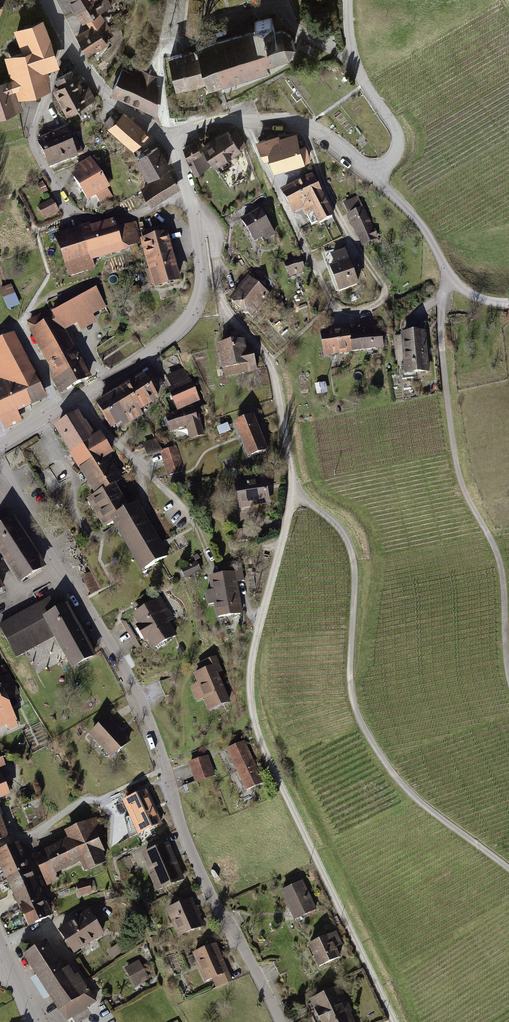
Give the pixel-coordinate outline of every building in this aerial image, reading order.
[(89,55),(107,45),(100,34),(108,29),(99,14),(114,6),(110,0),(71,0),(89,31),(78,38),(89,55)] [(257,31),(196,47),(197,51),(206,83),(207,89),(270,72),(268,65),(291,59),(297,48),(294,36),(283,29),(279,30),(276,20),(256,26),(257,31)] [(42,26),(16,35),(25,58),(8,63),(13,84),(0,88),(0,117),(19,111),(16,100),(48,91),(42,73),(56,69),(42,26)] [(197,51),(169,59),(178,91),(206,83),(197,51)] [(60,88),(55,90),(68,117),(94,104),(86,88),(83,90),(74,71),(56,80),(60,88)] [(111,93),(154,112),(162,94),(151,89),(155,79),(139,72),(136,78),(120,72),(111,93)] [(150,135),(124,113),(110,130),(137,151),(150,135)] [(233,128),(207,145),(221,167),(247,150),(233,128)] [(66,129),(40,140),(51,166),(77,155),(66,129)] [(283,136),(264,142),(272,163),(277,161),(281,172),(310,162),(299,133),(284,138),(283,136)] [(368,142),(362,135),(356,140),(362,147),(368,142)] [(200,141),(186,148),(199,173),(213,166),(200,141)] [(158,146),(136,162),(151,183),(141,190),(153,207),(178,190),(166,174),(174,169),(158,146)] [(81,175),(76,178),(93,203),(99,199),(104,206),(114,199),(110,193),(115,189),(93,158),(77,169),(81,175)] [(316,176),(284,192),(296,216),(306,211),(310,219),(318,215),(323,225),(337,218),(316,176)] [(361,198),(345,205),(363,248),(379,241),(361,198)] [(55,200),(39,208),(47,222),(62,214),(55,200)] [(263,210),(245,220),(259,243),(277,233),(263,210)] [(93,221),(58,234),(75,277),(97,269),(95,263),(131,249),(120,219),(95,228),(93,221)] [(169,226),(145,233),(163,290),(187,283),(169,226)] [(334,270),(343,292),(363,284),(349,251),(334,257),(339,268),(334,270)] [(302,257),(285,263),(291,278),(307,272),(302,257)] [(271,294),(249,278),(232,301),(253,317),(271,294)] [(15,285),(2,291),(9,309),(23,304),(15,285)] [(56,380),(63,393),(92,377),(68,333),(79,327),(83,333),(100,324),(96,316),(110,309),(100,290),(58,313),(55,308),(29,322),(59,378),(56,380)] [(373,327),(321,336),(325,358),(377,348),(373,327)] [(0,342),(0,373),(3,380),(0,382),(0,412),(9,430),(26,422),(22,413),(50,399),(18,333),(0,342)] [(428,372),(424,335),(402,338),(406,375),(428,372)] [(249,340),(223,346),(230,378),(259,372),(254,348),(251,348),(249,340)] [(183,368),(167,377),(174,390),(169,392),(180,413),(200,403),(183,368)] [(162,386),(153,371),(100,405),(118,434),(148,416),(145,412),(165,400),(158,389),(162,386)] [(196,408),(167,418),(172,433),(187,428),(192,442),(205,437),(196,408)] [(82,414),(58,429),(97,495),(123,480),(111,459),(118,455),(105,433),(96,438),(82,414)] [(259,415),(239,422),(252,459),(272,452),(259,415)] [(157,439),(143,444),(148,457),(160,452),(162,451),(157,439)] [(177,447),(160,452),(167,475),(184,470),(177,447)] [(269,473),(237,481),(245,512),(276,504),(269,473)] [(117,484),(89,501),(107,532),(118,526),(147,573),(174,557),(142,504),(133,510),(117,484)] [(0,530),(0,545),(25,584),(50,568),(19,518),(0,530)] [(194,562),(182,568),(187,580),(200,574),(194,562)] [(244,571),(213,578),(216,592),(209,594),(211,606),(217,605),(220,620),(247,615),(240,584),(247,582),(244,571)] [(93,577),(84,581),(91,595),(100,590),(93,577)] [(53,596),(1,626),(18,655),(57,633),(77,669),(100,656),(72,606),(62,612),(53,596)] [(162,600),(135,616),(157,652),(180,638),(172,623),(175,621),(162,600)] [(223,672),(216,657),(197,666),(201,675),(198,677),(202,686),(193,690),(200,706),(206,703),(210,714),(233,704),(219,673),(223,672)] [(0,679),(0,726),(7,722),(9,728),(17,725),(14,719),(15,718),(6,698),(18,692),(10,675),(0,679)] [(135,741),(112,717),(94,735),(117,759),(135,741)] [(246,743),(229,751),(250,792),(267,784),(246,743)] [(0,754),(0,771),(9,767),(3,753),(0,754)] [(209,756),(190,764),(197,784),(217,776),(209,756)] [(16,796),(6,775),(0,777),(0,803),(16,796)] [(146,792),(123,803),(139,836),(162,825),(146,792)] [(14,838),(0,804),(0,844),(14,838)] [(69,839),(34,854),(50,888),(64,881),(61,874),(84,864),(89,874),(108,865),(102,853),(106,836),(97,817),(65,831),(69,839)] [(20,843),(0,852),(0,860),(1,860),(29,925),(51,916),(20,843)] [(173,844),(145,855),(159,893),(188,882),(173,844)] [(305,882),(284,892),(299,922),(320,911),(305,882)] [(197,900),(172,910),(183,939),(208,930),(197,900)] [(92,910),(62,930),(79,955),(109,935),(92,910)] [(337,934),(310,947),(322,970),(345,961),(339,950),(344,947),(337,934)] [(29,956),(72,1021),(73,1021),(100,1004),(75,965),(69,969),(52,942),(29,956)] [(220,944),(196,955),(208,983),(214,981),(219,991),(237,983),(220,944)] [(140,961),(126,970),(137,988),(151,980),(140,961)] [(314,1001),(323,1021),(358,1021),(342,988),(314,1001)]
